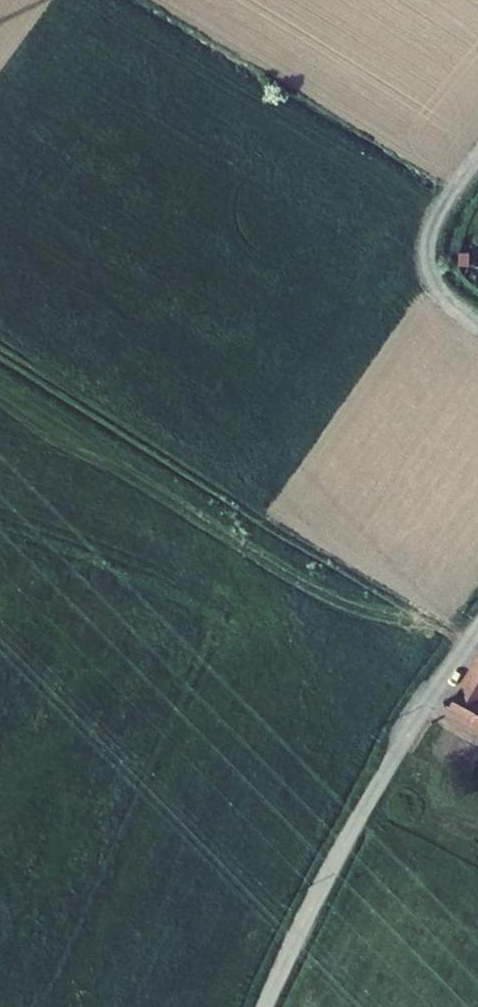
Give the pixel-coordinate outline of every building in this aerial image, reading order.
[(450,710),(477,725),(477,659),(450,710)]
